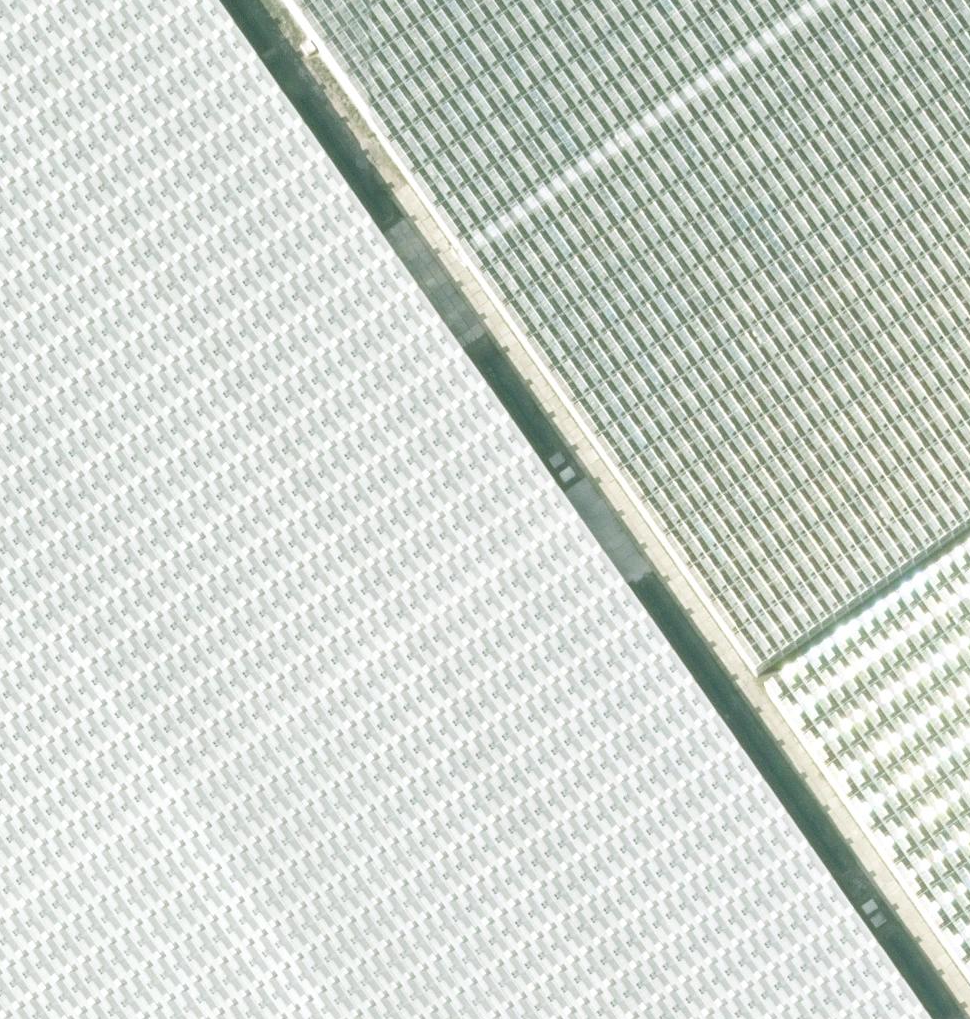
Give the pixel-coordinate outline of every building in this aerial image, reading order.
[(208,0),(0,0),(0,1018),(923,1018),(208,0)] [(969,982),(969,0),(282,0),(969,982)]
